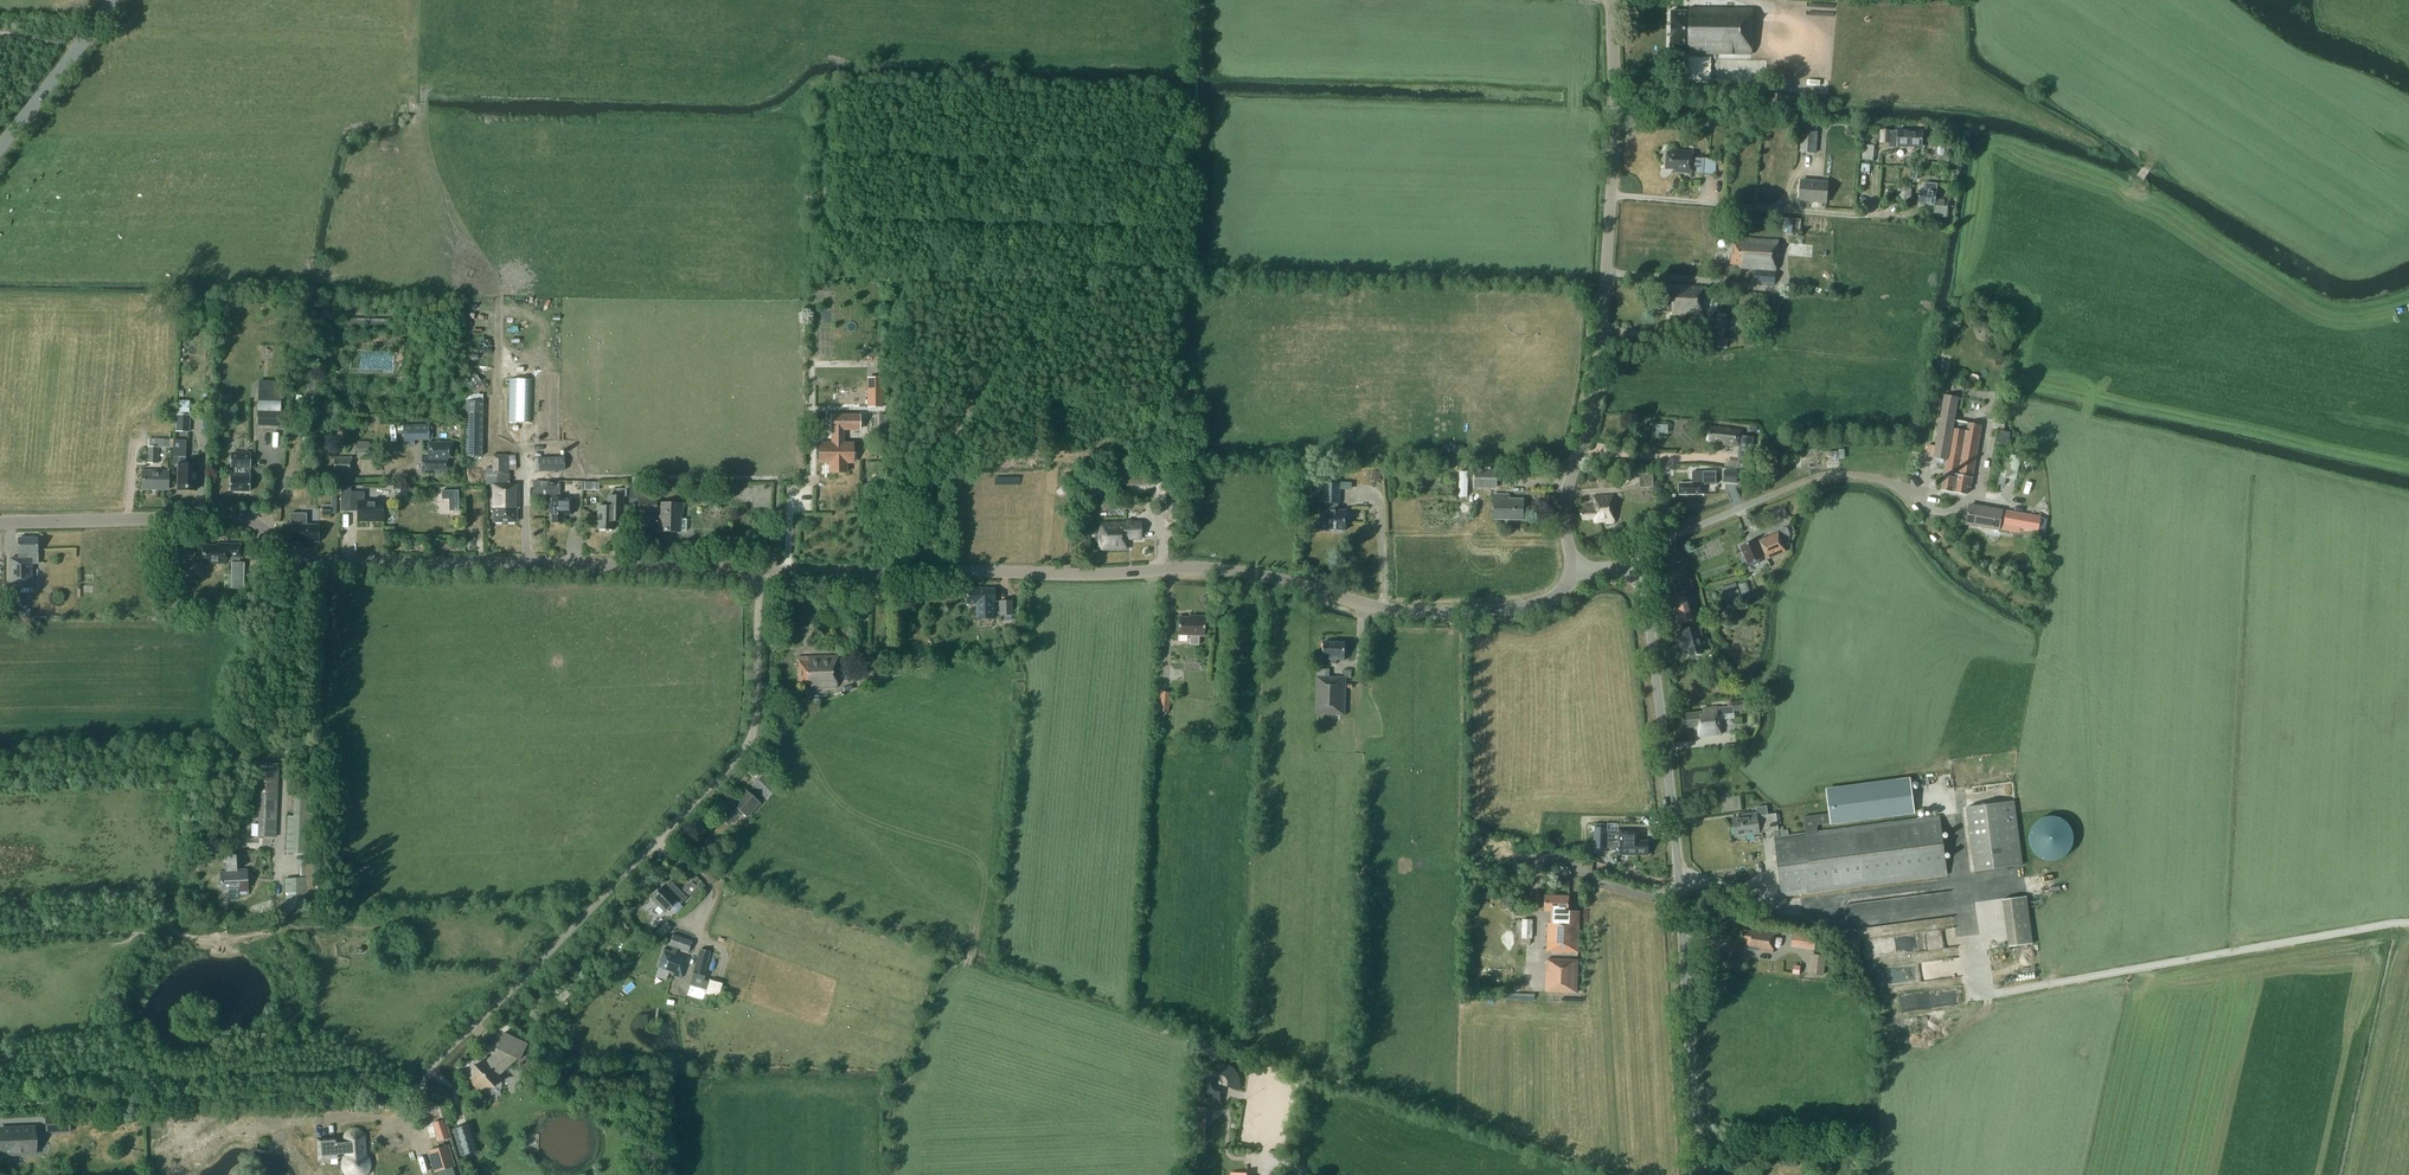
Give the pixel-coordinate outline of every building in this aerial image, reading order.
[(1753,9),(1689,8),(1689,11),(1672,11),(1671,49),(1688,49),(1688,53),(1752,55),(1753,9)] [(1816,153),(1817,132),(1803,131),(1802,152),(1816,153)] [(1898,144),(1898,146),(1923,147),(1923,132),(1898,131),(1898,132),(1882,132),(1882,144),(1898,144)] [(1863,145),(1862,160),(1873,161),(1874,145),(1863,145)] [(1692,167),(1697,167),(1696,173),(1715,175),(1716,159),(1693,158),(1694,151),(1675,150),(1675,152),(1667,152),(1665,169),(1681,170),(1681,173),(1691,173),(1692,167)] [(1943,171),(1941,180),(1949,181),(1950,172),(1943,171)] [(1827,202),(1829,183),(1802,181),(1800,200),(1827,202)] [(1924,191),(1921,191),(1920,203),(1936,204),(1935,217),(1948,218),(1949,202),(1946,201),(1946,200),(1937,200),(1938,187),(1937,187),(1938,183),(1925,182),(1924,191)] [(1913,188),(1900,187),(1899,198),(1912,199),(1913,188)] [(1775,217),(1774,231),(1800,233),(1802,219),(1775,217)] [(1733,237),(1731,265),(1739,265),(1739,268),(1756,269),(1777,271),(1779,241),(1733,237)] [(1756,271),(1755,284),(1776,286),(1777,271),(1771,270),(1756,269),(1756,271)] [(1704,287),(1668,286),(1667,300),(1656,299),(1656,312),(1672,312),(1672,315),(1703,316),(1704,287)] [(1727,315),(1716,314),(1715,339),(1726,340),(1727,315)] [(868,378),(868,397),(868,407),(874,407),(882,407),(882,378),(868,378)] [(472,389),(476,394),(485,388),(481,382),(472,389)] [(542,389),(543,396),(554,395),(554,388),(542,389)] [(1954,421),(1957,403),(1958,399),(1945,397),(1944,403),(1934,458),(1947,460),(1942,490),(1967,494),(1968,488),(1971,488),(1982,426),(1954,421)] [(218,403),(217,415),(226,415),(226,403),(218,403)] [(483,458),(484,404),(466,404),(466,458),(483,458)] [(282,411),(257,410),(257,425),(281,426),(282,411)] [(876,432),(885,432),(885,410),(875,410),(876,432)] [(853,443),(844,443),(844,429),(860,429),(860,414),(832,414),(832,429),(833,429),(833,443),(820,443),(820,462),(830,462),(830,471),(847,471),(847,462),(853,462),(853,443)] [(177,415),(176,432),(188,432),(189,415),(177,415)] [(429,424),(404,424),(404,443),(414,444),(414,440),(429,440),(429,424)] [(1658,435),(1670,434),(1670,426),(1657,426),(1658,435)] [(1741,446),(1738,469),(1752,470),(1755,437),(1742,436),(1743,430),(1711,427),(1710,440),(1723,441),(1723,444),(1741,446)] [(2011,433),(1998,431),(1995,448),(2008,450),(2011,433)] [(162,448),(162,460),(170,460),(171,440),(149,440),(149,464),(159,464),(159,448),(162,448)] [(173,464),(179,464),(179,490),(196,490),(196,478),(199,478),(199,464),(186,463),(186,457),(186,440),(174,440),(173,464)] [(442,469),(448,469),(448,458),(452,458),(451,442),(428,442),(428,456),(421,456),(421,469),(428,469),(434,469),(434,474),(442,474),(442,469)] [(369,443),(357,443),(357,453),(369,453),(369,443)] [(230,491),(250,492),(250,474),(249,474),(250,468),(251,454),(232,453),(231,468),(232,468),(232,473),(231,473),(230,491)] [(2021,456),(2008,454),(2003,477),(2017,480),(2021,456)] [(492,513),(493,513),(493,522),(517,522),(517,509),(519,509),(519,485),(510,485),(510,472),(508,472),(508,455),(492,455),(492,468),(486,468),(486,484),(490,484),(490,485),(492,485),(492,513)] [(564,456),(538,457),(538,458),(539,471),(565,471),(564,456)] [(351,460),(334,459),(334,471),(351,471),(351,460)] [(1106,468),(1106,485),(1146,485),(1146,476),(1128,476),(1128,468),(1106,468)] [(1498,469),(1475,468),(1475,488),(1497,488),(1498,469)] [(1382,473),(1374,470),(1371,479),(1379,482),(1382,473)] [(1724,470),(1723,482),(1737,484),(1738,471),(1724,470)] [(872,478),(876,481),(879,484),(883,480),(885,478),(878,471),(872,478)] [(1679,483),(1679,494),(1704,494),(1704,484),(1716,484),(1716,471),(1693,472),(1693,483),(1679,483)] [(169,472),(143,472),(142,489),(169,490),(169,472)] [(1173,494),(1173,474),(1157,474),(1157,493),(1173,494)] [(1654,486),(1654,474),(1640,474),(1640,486),(1654,486)] [(572,498),(564,498),(560,498),(560,491),(560,484),(560,481),(546,481),(532,481),(532,490),(529,490),(529,498),(541,498),(541,490),(546,490),(546,491),(546,498),(550,498),(550,514),(552,514),(552,522),(564,522),(564,514),(572,514),(572,498)] [(1321,529),(1346,530),(1347,510),(1339,510),(1339,503),(1340,484),(1325,483),(1325,502),(1327,503),(1327,510),(1321,509),(1321,529)] [(365,500),(365,491),(351,491),(352,485),(342,485),(341,500),(351,500),(351,511),(358,511),(358,520),(384,521),(385,501),(365,500)] [(623,496),(625,496),(625,489),(617,489),(617,495),(607,495),(607,506),(597,506),(597,529),(613,529),(613,514),(623,514),(623,496)] [(458,490),(441,491),(442,499),(449,499),(449,510),(459,510),(458,490)] [(1495,494),(1495,518),(1523,518),(1523,500),(1509,500),(1509,494),(1495,494)] [(1594,496),(1594,505),(1585,505),(1585,509),(1581,509),(1581,519),(1594,518),(1594,522),(1603,521),(1604,523),(1615,522),(1613,495),(1594,496)] [(337,497),(332,497),(332,506),(322,506),(322,514),(337,514),(337,497)] [(661,505),(656,505),(656,498),(639,498),(638,512),(656,512),(661,512),(661,530),(680,530),(687,530),(687,518),(680,518),(680,512),(682,513),(682,503),(661,502),(661,505)] [(1179,517),(1179,500),(1169,500),(1168,517),(1179,517)] [(1970,506),(1967,523),(1999,529),(2015,531),(2016,526),(2038,530),(2040,518),(2012,513),(2012,514),(2001,513),(2001,511),(1970,506)] [(319,526),(307,526),(307,513),(290,513),(289,521),(298,521),(298,526),(292,526),(292,541),(319,542),(319,526)] [(1102,548),(1127,548),(1127,538),(1141,538),(1140,522),(1100,523),(1100,541),(1102,541),(1102,548)] [(1767,559),(1786,551),(1779,533),(1760,541),(1759,539),(1740,547),(1748,565),(1766,557),(1767,559)] [(38,537),(19,537),(19,553),(20,553),(20,559),(11,559),(11,584),(33,584),(32,563),(38,563),(38,553),(38,537)] [(218,544),(218,546),(203,546),(203,563),(227,564),(227,561),(234,561),(234,562),(233,562),(234,562),(233,588),(232,588),(243,588),(244,562),(237,562),(237,556),(241,556),(241,544),(218,544)] [(1750,590),(1747,582),(1738,585),(1744,599),(1751,596),(1752,598),(1760,595),(1757,588),(1750,590)] [(1735,601),(1730,584),(1720,588),(1725,604),(1735,601)] [(994,588),(980,589),(980,587),(966,588),(967,603),(977,603),(977,618),(993,617),(992,600),(995,600),(994,588)] [(1701,644),(1704,643),(1700,625),(1696,626),(1694,619),(1695,619),(1689,595),(1675,598),(1682,622),(1684,629),(1683,629),(1685,635),(1675,637),(1679,651),(1679,650),(1688,648),(1690,655),(1703,652),(1701,644)] [(1001,600),(1001,613),(1003,613),(1011,613),(1012,613),(1011,600),(1001,600)] [(1198,635),(1204,635),(1205,617),(1193,616),(1193,618),(1179,617),(1178,634),(1190,635),(1190,643),(1198,644),(1198,635)] [(1345,643),(1324,641),(1323,656),(1329,656),(1329,659),(1344,660),(1345,643)] [(836,676),(838,676),(837,656),(797,657),(798,683),(809,683),(810,687),(836,686),(836,676)] [(1327,677),(1327,669),(1317,669),(1316,712),(1324,712),(1324,714),(1344,715),(1345,677),(1350,677),(1350,671),(1343,670),(1343,677),(1327,677)] [(1171,693),(1159,692),(1157,711),(1169,713),(1171,693)] [(1704,713),(1685,714),(1686,728),(1698,727),(1699,737),(1722,735),(1720,716),(1735,714),(1734,712),(1749,710),(1748,700),(1733,702),(1733,707),(1719,708),(1719,707),(1708,708),(1708,713),(1704,713)] [(1760,709),(1751,709),(1751,724),(1760,724),(1760,709)] [(1738,752),(1737,744),(1722,745),(1724,759),(1733,758),(1738,752)] [(275,837),(278,763),(255,763),(252,819),(258,819),(258,836),(275,837)] [(763,774),(753,784),(767,799),(777,788),(763,774)] [(1910,779),(1827,790),(1830,813),(1804,816),(1806,834),(1780,837),(1777,814),(1758,816),(1758,814),(1748,815),(1749,818),(1734,819),(1736,836),(1774,831),(1775,839),(1782,896),(1947,875),(1940,816),(1817,832),(1816,827),(1819,824),(1831,822),(1832,823),(1914,812),(1910,779)] [(746,788),(732,802),(733,803),(725,811),(726,812),(721,816),(728,823),(734,817),(741,811),(747,817),(761,803),(746,788)] [(308,853),(310,795),(294,794),(294,816),(287,816),(286,852),(308,853)] [(2023,865),(2014,802),(1967,808),(1976,871),(2023,865)] [(2029,836),(2029,838),(2029,841),(2029,843),(2030,845),(2031,847),(2032,849),(2033,851),(2034,852),(2035,854),(2037,855),(2038,857),(2040,858),(2042,859),(2044,859),(2046,860),(2048,861),(2050,861),(2052,861),(2054,861),(2056,860),(2058,860),(2060,859),(2062,858),(2064,857),(2065,856),(2067,855),(2068,853),(2070,852),(2071,850),(2072,848),(2073,846),(2073,844),(2074,842),(2074,840),(2074,838),(2074,836),(2074,834),(2073,832),(2072,830),(2071,828),(2070,826),(2069,825),(2068,823),(2066,821),(2065,820),(2063,819),(2061,818),(2059,817),(2057,817),(2055,816),(2053,816),(2051,816),(2049,816),(2047,816),(2045,817),(2043,817),(2041,818),(2040,819),(2038,820),(2036,822),(2035,823),(2033,825),(2032,827),(2031,828),(2031,830),(2030,832),(2029,834),(2029,836)] [(1595,828),(1594,828),(1594,848),(1606,848),(1606,847),(1620,847),(1620,852),(1627,852),(1627,854),(1647,854),(1647,841),(1638,841),(1638,830),(1612,830),(1612,823),(1595,823),(1595,828)] [(222,890),(229,889),(229,900),(239,900),(238,894),(248,894),(247,869),(237,869),(236,855),(225,855),(226,872),(221,872),(222,890)] [(327,898),(326,862),(306,863),(306,866),(299,866),(300,876),(307,876),(307,877),(285,878),(286,900),(327,898)] [(683,889),(688,894),(701,881),(683,863),(678,868),(691,881),(683,889)] [(664,886),(652,898),(665,912),(676,900),(681,904),(687,897),(671,881),(665,886),(664,886)] [(1547,951),(1578,952),(1579,924),(1578,924),(1578,912),(1567,912),(1568,896),(1545,896),(1545,910),(1552,911),(1552,923),(1548,923),(1547,951)] [(2005,903),(2010,951),(2035,948),(2030,900),(2005,903)] [(1870,903),(1852,907),(1856,931),(1874,928),(1870,903)] [(1531,939),(1532,920),(1522,920),(1522,939),(1531,939)] [(1758,932),(1742,930),(1741,940),(1747,941),(1746,949),(1773,953),(1776,935),(1769,934),(1770,931),(1759,930),(1758,932)] [(1817,936),(1793,932),(1791,947),(1815,950),(1817,936)] [(681,977),(688,957),(676,953),(677,949),(688,952),(692,941),(672,934),(669,945),(672,947),(671,951),(664,949),(658,967),(669,971),(669,973),(681,977)] [(713,977),(719,954),(700,949),(687,993),(703,998),(706,988),(720,992),(723,980),(713,977)] [(1826,956),(1814,955),(1812,973),(1823,975),(1826,956)] [(1576,992),(1578,960),(1546,959),(1545,991),(1576,992)] [(1910,1010),(1953,1005),(1951,989),(1908,994),(1910,1010)] [(473,1076),(472,1077),(470,1080),(479,1090),(481,1088),(482,1087),(484,1087),(485,1086),(486,1086),(487,1086),(495,1086),(495,1080),(518,1058),(519,1059),(527,1043),(505,1032),(497,1049),(498,1049),(481,1065),(474,1065),(474,1072),(474,1074),(474,1075),(473,1076)] [(1215,1093),(1210,1089),(1209,1083),(1210,1078),(1213,1073),(1219,1071),(1225,1071),(1230,1075),(1232,1080),(1232,1086),(1240,1088),(1240,1083),(1240,1078),(1238,1074),(1236,1070),(1232,1066),(1228,1064),(1223,1063),(1218,1063),(1213,1064),(1209,1066),(1205,1070),(1203,1074),(1201,1079),(1201,1084),(1202,1089),(1204,1094),(1207,1097),(1211,1100),(1216,1102),(1221,1102),(1221,1094),(1215,1093)] [(69,1112),(46,1113),(46,1127),(70,1126),(69,1112)] [(443,1119),(432,1123),(438,1141),(449,1137),(443,1119)] [(461,1156),(480,1150),(471,1123),(452,1129),(461,1156)] [(32,1150),(31,1135),(34,1135),(34,1127),(0,1128),(0,1136),(1,1154),(22,1154),(32,1153),(32,1150)] [(346,1142),(338,1143),(337,1138),(318,1139),(320,1158),(339,1157),(339,1154),(347,1154),(347,1156),(345,1158),(345,1159),(344,1161),(344,1162),(344,1164),(344,1166),(344,1167),(344,1169),(345,1170),(346,1171),(346,1173),(347,1174),(349,1174),(364,1174),(365,1174),(366,1173),(367,1172),(367,1171),(368,1169),(369,1168),(369,1166),(369,1165),(369,1163),(369,1162),(368,1160),(368,1159),(367,1158),(366,1156),(365,1155),(363,1139),(363,1138),(363,1136),(362,1135),(361,1134),(360,1133),(359,1133),(358,1132),(357,1132),(356,1131),(354,1131),(353,1131),(352,1132),(351,1132),(349,1133),(348,1134),(348,1135),(347,1136),(346,1137),(346,1138),(346,1139),(346,1142)] [(449,1144),(432,1150),(439,1170),(456,1164),(449,1144)] [(452,1167),(437,1171),(438,1174),(454,1174),(452,1167)]
